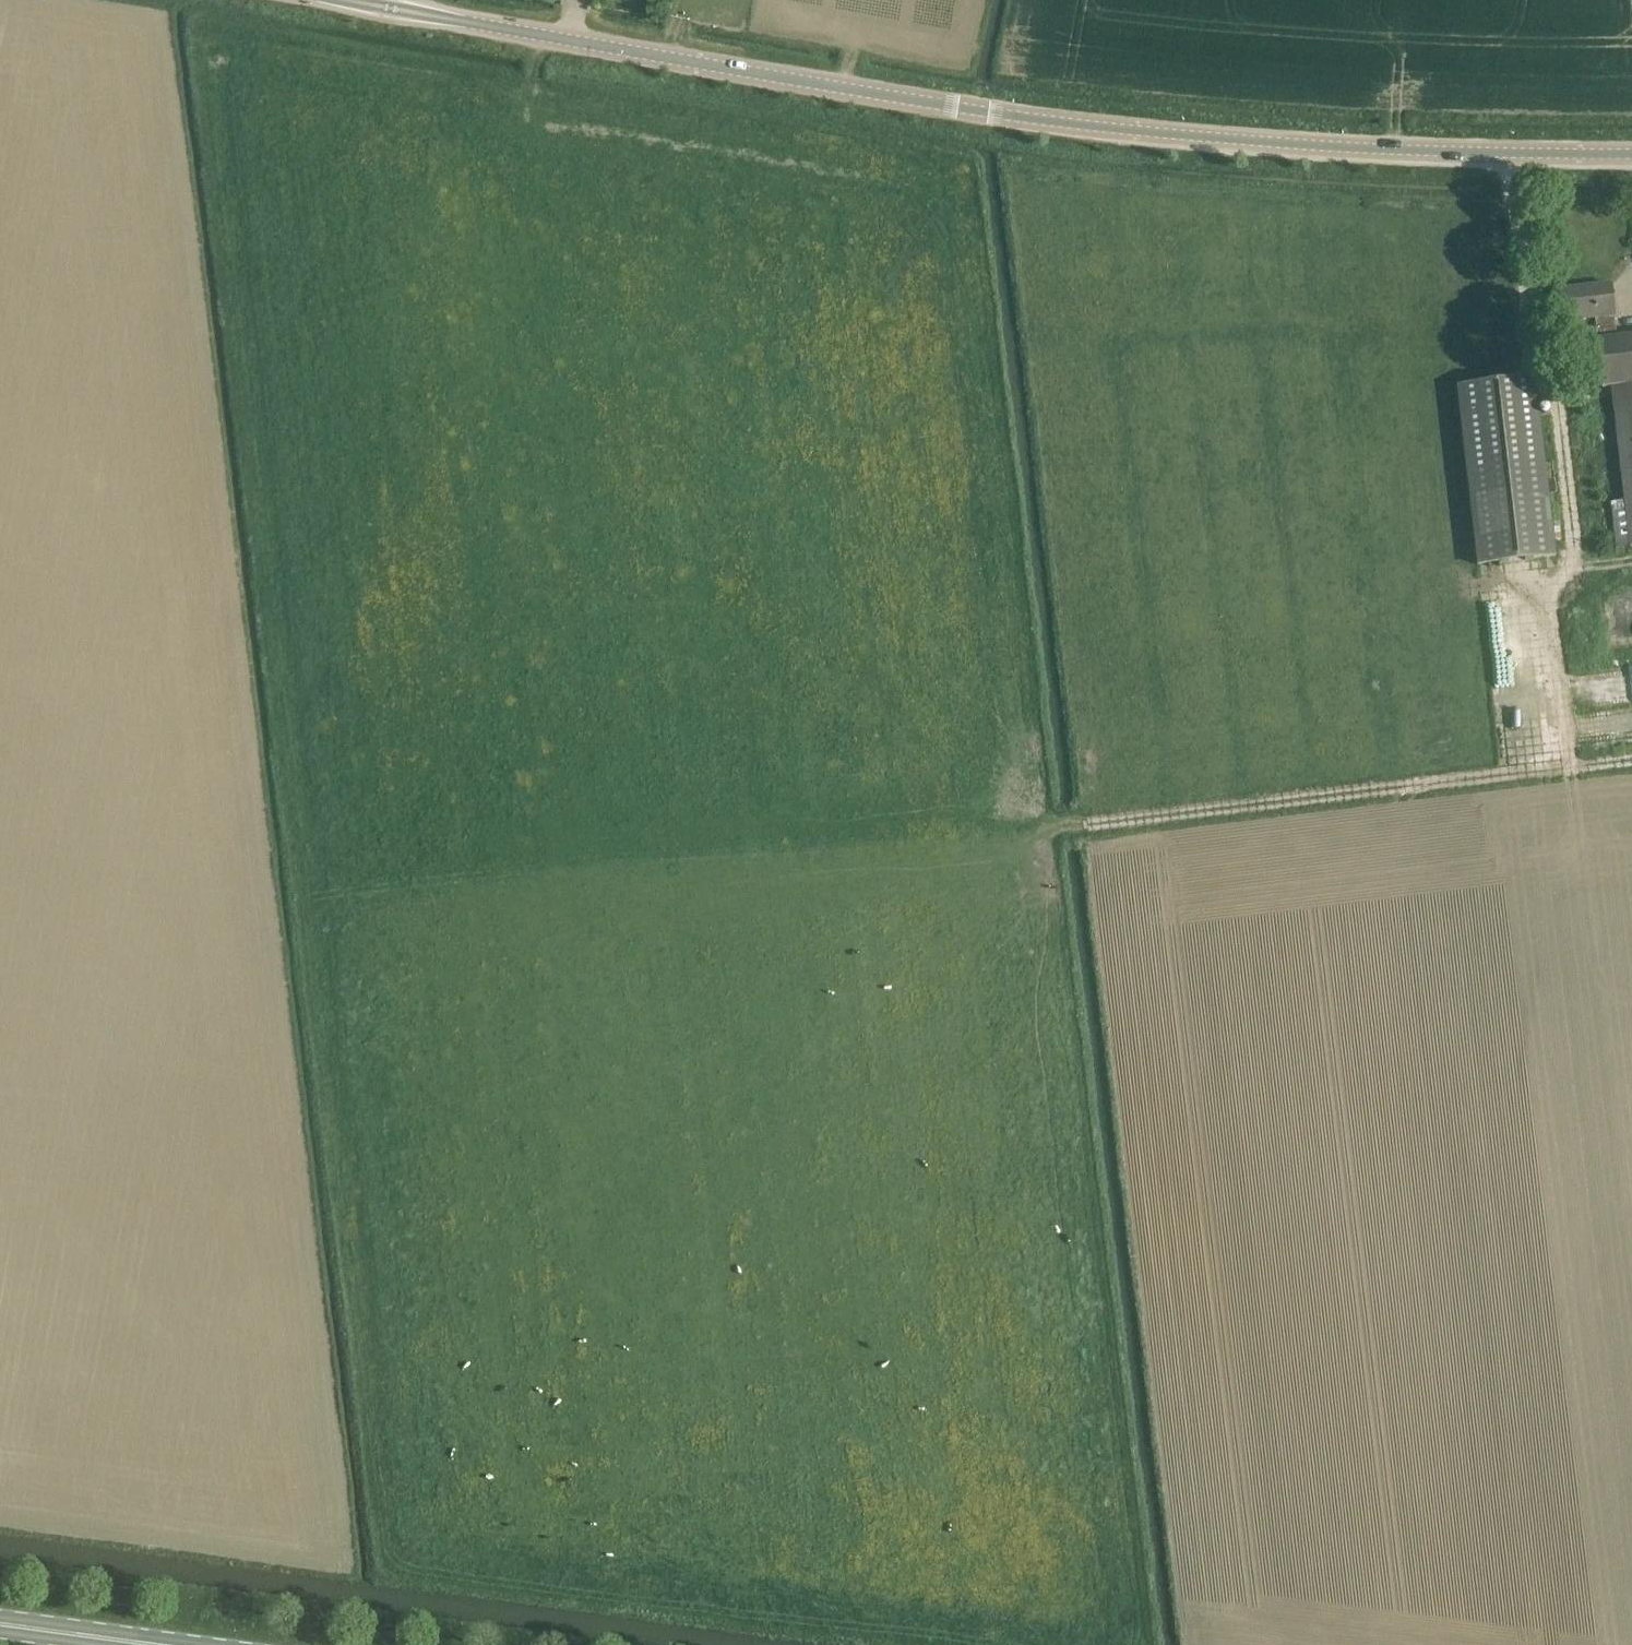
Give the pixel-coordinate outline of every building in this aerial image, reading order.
[(1561,312),(1562,324),(1594,321),(1595,328),(1582,330),(1583,343),(1597,342),(1602,389),(1613,388),(1626,502),(1611,503),(1616,546),(1631,544),(1631,337),(1617,338),(1611,284),(1558,290),(1561,312)] [(1457,388),(1460,409),(1477,565),(1555,556),(1535,379),(1457,388)]
